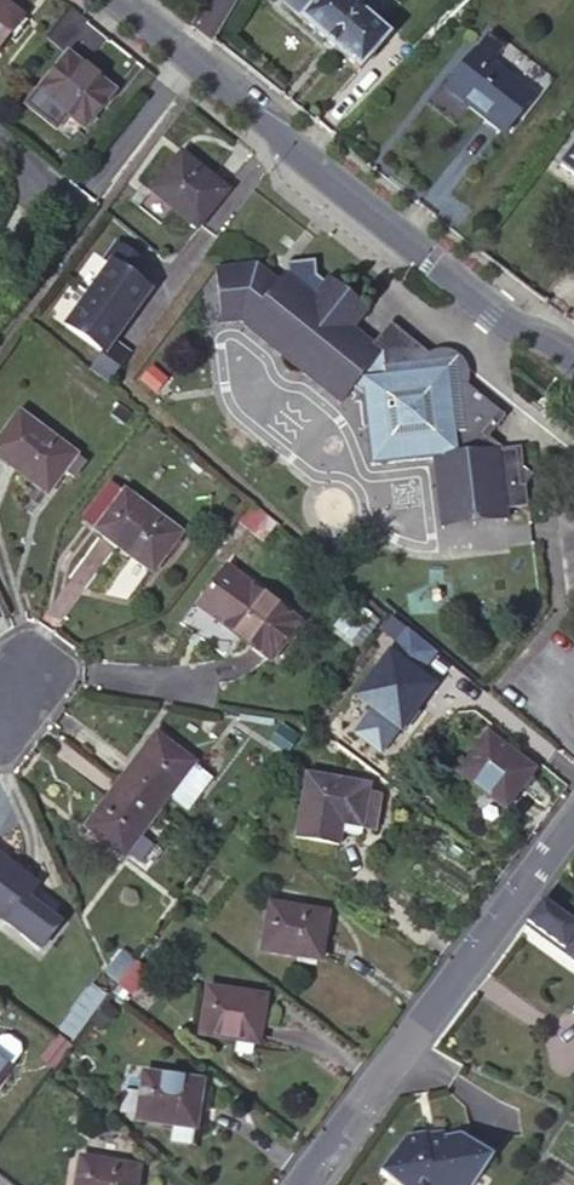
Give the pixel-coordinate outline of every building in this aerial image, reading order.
[(357,70),(387,38),(342,0),(275,0),(357,70)] [(0,2),(0,43),(7,34),(19,19),(20,19),(0,2)] [(7,34),(12,37),(24,23),(19,19),(7,34)] [(531,98),(472,54),(444,89),(503,134),(531,98)] [(65,56),(24,106),(53,129),(58,125),(71,136),(80,126),(82,128),(111,92),(65,56)] [(559,167),(573,178),(573,147),(559,167)] [(179,156),(137,207),(159,225),(170,210),(195,229),(224,193),(179,156)] [(112,245),(101,261),(106,266),(62,328),(99,355),(86,372),(104,385),(126,356),(109,344),(146,293),(131,282),(141,266),(112,245)] [(301,374),(303,374),(339,404),(352,387),(363,396),(370,466),(433,461),(437,496),(488,492),(490,512),(504,511),(525,509),(523,490),(530,479),(521,471),(519,450),(497,451),(497,446),(488,440),(503,418),(465,387),(466,385),(467,383),(467,381),(467,378),(467,376),(467,374),(466,372),(465,370),(465,368),(464,366),(463,364),(461,362),(460,361),(458,359),(456,358),(455,356),(453,355),(451,354),(449,354),(446,353),(444,353),(442,353),(440,353),(438,353),(436,353),(433,354),(431,355),(429,355),(427,357),(388,325),(370,346),(349,330),(361,315),(356,312),(360,306),(333,284),(329,290),(323,285),(310,300),(282,276),(276,285),(254,267),(213,272),(220,325),(239,323),(279,354),(279,356),(279,357),(279,359),(279,360),(279,362),(280,363),(280,365),(281,366),(281,367),(282,368),(283,370),(284,371),(286,372),(287,372),(288,373),(289,374),(291,374),(292,375),(294,375),(295,375),(297,375),(298,375),(300,375),(301,374)] [(329,290),(333,284),(327,279),(323,285),(329,290)] [(356,312),(361,315),(365,310),(360,306),(356,312)] [(16,416),(0,438),(0,461),(44,493),(72,457),(16,416)] [(94,532),(150,573),(176,535),(121,495),(119,496),(105,485),(81,518),(96,530),(94,532)] [(505,524),(504,511),(490,512),(488,492),(437,496),(441,529),(505,524)] [(246,513),(236,524),(260,543),(270,532),(246,513)] [(268,660),(294,622),(224,570),(197,607),(268,660)] [(354,645),(374,619),(357,606),(337,632),(354,645)] [(383,626),(374,619),(354,645),(363,652),(383,626)] [(429,695),(415,683),(434,659),(407,637),(354,703),(370,717),(353,738),(375,756),(393,734),(395,737),(397,734),(402,737),(416,720),(411,717),(429,695)] [(286,756),(300,738),(283,726),(270,744),(286,756)] [(495,728),(485,741),(500,752),(510,738),(495,728)] [(117,784),(154,812),(166,797),(187,811),(210,780),(152,737),(117,784)] [(481,738),(455,774),(502,807),(515,789),(522,778),(528,771),(500,752),(485,741),(481,738)] [(267,782),(277,770),(267,761),(257,775),(267,782)] [(303,776),(293,840),(335,847),(339,826),(371,831),(376,796),(364,795),(366,785),(303,776)] [(527,781),(522,778),(515,789),(519,792),(527,781)] [(121,857),(154,812),(117,784),(83,829),(121,857)] [(203,855),(186,842),(178,854),(194,866),(203,855)] [(0,864),(0,924),(37,951),(55,926),(21,901),(32,887),(0,864)] [(540,900),(524,921),(573,958),(573,924),(540,900)] [(324,915),(267,906),(260,953),(317,961),(324,915)] [(140,980),(127,971),(116,986),(128,994),(140,980)] [(260,999),(203,990),(195,1039),(254,1048),(260,999)] [(6,1070),(17,1054),(16,1048),(4,1038),(0,1039),(0,1066),(6,1070)] [(139,1075),(133,1123),(191,1131),(196,1083),(139,1075)] [(464,1131),(458,1138),(449,1132),(423,1138),(422,1133),(403,1137),(380,1170),(400,1184),(454,1184),(468,1182),(491,1151),(464,1131)] [(76,1162),(74,1184),(133,1184),(135,1170),(76,1162)]
